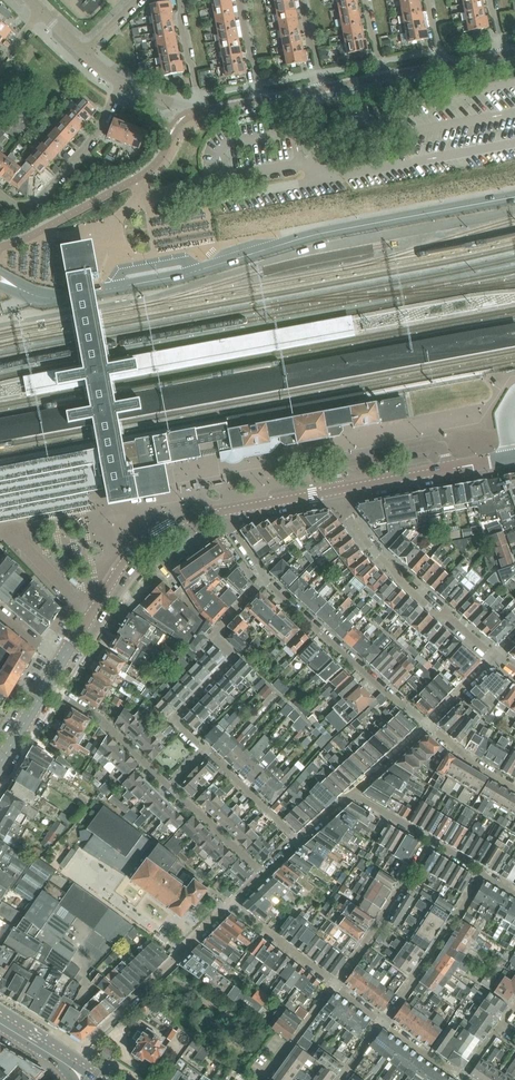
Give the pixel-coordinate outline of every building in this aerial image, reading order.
[(171,13),(172,13),(170,2),(169,0),(159,0),(160,4),(150,5),(152,16),(171,13)] [(213,8),(232,5),(231,0),(213,0),(212,0),(213,8)] [(356,0),(349,0),(337,2),(339,11),(357,7),(356,0)] [(463,4),(465,13),(483,9),(482,1),(463,4)] [(277,14),(295,10),(294,2),(275,5),(277,14)] [(401,7),(403,16),(421,12),(419,4),(401,7)] [(0,7),(0,13),(8,19),(12,14),(1,5),(0,7)] [(213,8),(215,17),(233,13),(232,5),(213,8)] [(357,7),(339,11),(341,19),(359,15),(357,7)] [(465,13),(466,21),(485,17),(483,9),(465,13)] [(297,19),(295,10),(277,14),(279,22),(297,19)] [(423,21),(421,12),(403,16),(404,24),(423,21)] [(154,24),(172,21),(171,13),(152,16),(154,24)] [(215,17),(217,25),(235,22),(233,13),(215,17)] [(341,19),(342,27),(360,24),(359,15),(341,19)] [(485,17),(466,21),(469,32),(488,28),(486,17),(485,17)] [(279,22),(280,30),(298,27),(297,19),(279,22)] [(174,29),(172,21),(154,24),(155,33),(174,29)] [(404,24),(406,32),(424,29),(423,21),(404,24)] [(3,39),(5,40),(11,31),(0,22),(0,36),(3,39)] [(217,25),(218,33),(236,30),(235,22),(217,25)] [(342,27),(344,35),(362,32),(360,24),(342,27)] [(280,30),(282,39),(300,35),(298,27),(280,30)] [(424,29),(406,32),(408,43),(428,39),(426,28),(424,29)] [(174,29),(155,33),(157,41),(175,38),(174,29)] [(238,38),(236,30),(218,33),(220,42),(238,38)] [(344,35),(345,43),(364,40),(362,32),(344,35)] [(282,39),(283,47),(302,43),(300,35),(282,39)] [(158,49),(177,46),(175,38),(157,41),(158,49)] [(220,42),(221,50),(240,47),(238,38),(220,42)] [(364,40),(345,43),(347,54),(367,51),(365,40),(364,40)] [(283,47),(285,55),(303,51),(302,43),(283,47)] [(158,49),(160,58),(178,54),(177,46),(158,49)] [(240,47),(221,50),(223,58),(241,55),(240,47)] [(303,51),(285,55),(287,66),(307,62),(305,51),(303,51)] [(160,58),(161,66),(180,62),(178,54),(160,58)] [(223,58),(224,66),(243,63),(241,55),(223,58)] [(164,77),(173,75),(174,79),(182,77),(182,73),(183,73),(181,62),(180,62),(161,66),(164,77)] [(243,63),(224,66),(226,77),(246,73),(244,63),(243,63)] [(97,111),(83,99),(77,105),(91,118),(97,111)] [(77,105),(71,112),(85,124),(91,118),(77,105)] [(71,112),(66,118),(80,130),(85,124),(71,112)] [(66,118),(60,124),(74,137),(80,130),(66,118)] [(107,137),(115,140),(122,123),(114,119),(107,137)] [(115,140),(123,143),(130,126),(122,123),(115,140)] [(60,124),(55,130),(69,143),(74,137),(60,124)] [(138,129),(130,126),(123,143),(131,146),(138,129)] [(146,132),(138,129),(131,146),(139,149),(146,132)] [(55,130),(49,137),(63,149),(69,143),(55,130)] [(49,137),(43,143),(57,156),(63,149),(49,137)] [(43,143),(38,149),(52,162),(57,156),(43,143)] [(38,149),(32,156),(46,168),(52,162),(38,149)] [(46,168),(32,156),(20,169),(30,177),(35,170),(40,175),(46,168)] [(3,179),(14,164),(7,159),(0,168),(0,177),(3,179)] [(14,164),(3,179),(10,184),(10,183),(19,189),(18,190),(27,197),(29,178),(30,177),(20,169),(14,164)] [(96,450),(107,503),(167,492),(162,464),(127,470),(121,446),(117,415),(141,410),(139,399),(114,403),(109,376),(137,371),(135,360),(107,365),(93,290),(91,284),(89,273),(95,272),(90,243),(59,249),(68,294),(83,369),(56,374),(58,385),(84,380),(89,408),(67,412),(69,424),(91,420),(96,450)] [(495,342),(494,335),(470,339),(471,346),(495,342)] [(217,354),(216,347),(207,349),(209,356),(217,354)] [(334,365),(292,373),(293,379),(335,372),(334,365)] [(381,422),(404,418),(406,418),(405,416),(402,400),(403,400),(402,398),(401,399),(390,401),(390,400),(388,400),(388,401),(378,403),(378,402),(376,403),(363,406),(362,400),(348,402),(352,424),(353,428),(379,423),(379,422),(379,423),(381,422)] [(222,456),(223,457),(224,459),(225,460),(227,461),(228,461),(230,462),(232,462),(233,462),(235,462),(236,462),(238,461),(239,461),(240,460),(241,459),(242,458),(243,458),(243,456),(272,451),(278,443),(281,443),(286,446),(297,443),(297,444),(312,441),(328,438),(339,436),(343,431),(342,426),(352,424),(348,402),(216,427),(217,431),(221,451),(221,453),(222,454),(222,456)] [(14,424),(0,426),(0,433),(15,431),(14,424)] [(95,449),(100,476),(172,462),(185,460),(200,457),(200,455),(198,445),(196,434),(195,429),(135,441),(135,442),(124,444),(125,447),(117,448),(118,455),(106,458),(104,448),(95,449)] [(217,431),(199,435),(200,436),(199,436),(203,459),(222,455),(221,453),(221,451),(217,431)] [(100,476),(95,449),(0,467),(0,509),(88,492),(86,479),(92,478),(100,476)] [(492,494),(514,487),(514,474),(487,480),(492,494)] [(482,480),(475,482),(479,506),(478,506),(481,522),(498,519),(496,511),(486,480),(482,481),(482,480)] [(467,508),(478,506),(479,506),(475,482),(463,484),(467,508)] [(467,508),(463,484),(451,486),(456,510),(467,508)] [(456,510),(451,486),(438,489),(442,513),(443,513),(456,510)] [(492,494),(496,504),(501,502),(500,499),(511,495),(512,500),(514,499),(514,487),(492,494)] [(429,515),(442,513),(438,489),(425,491),(429,515)] [(429,515),(425,491),(424,491),(412,494),(417,517),(429,515)] [(400,523),(401,531),(406,530),(405,522),(417,519),(412,493),(382,499),(387,524),(387,525),(400,523)] [(378,526),(378,521),(380,520),(381,525),(387,524),(382,499),(358,503),(356,508),(360,513),(371,527),(378,526)] [(512,500),(496,505),(498,510),(514,505),(514,508),(514,499),(512,500)] [(299,518),(296,521),(309,538),(317,531),(316,529),(317,528),(334,516),(329,509),(318,511),(307,513),(297,515),(299,518)] [(508,512),(500,515),(502,521),(514,517),(514,510),(508,512)] [(299,541),(307,535),(296,521),(299,518),(297,515),(268,521),(285,544),(286,546),(297,538),(299,541)] [(341,526),(334,516),(317,528),(319,531),(325,538),(341,526)] [(503,525),(505,530),(514,526),(514,520),(503,525)] [(254,526),(274,552),(285,544),(268,521),(264,524),(263,523),(262,522),(260,522),(254,526)] [(240,531),(261,560),(264,564),(273,558),(272,557),(275,554),(274,552),(254,526),(252,523),(248,527),(247,525),(245,525),(240,528),(240,530),(240,531)] [(400,523),(387,525),(388,533),(381,540),(389,549),(406,531),(406,530),(401,531),(400,523)] [(349,535),(341,526),(324,539),(315,545),(316,546),(313,548),(316,554),(313,556),(309,550),(308,552),(314,560),(316,559),(322,555),(348,535),(349,535)] [(479,526),(471,528),(472,535),(480,533),(479,526)] [(493,535),(503,532),(501,526),(491,529),(493,535)] [(380,528),(373,530),(380,539),(383,537),(380,528)] [(471,528),(470,528),(470,529),(462,531),(463,537),(472,535),(471,528)] [(459,530),(447,532),(448,540),(461,537),(459,530)] [(410,535),(406,531),(389,549),(398,558),(412,543),(411,542),(407,539),(410,535)] [(506,535),(510,545),(514,543),(514,531),(506,535)] [(486,538),(488,543),(493,542),(502,568),(514,563),(503,532),(493,535),(486,538)] [(398,558),(407,566),(421,551),(415,546),(423,537),(419,533),(411,542),(412,543),(398,558)] [(356,545),(348,535),(322,555),(316,559),(323,570),(340,558),(356,545)] [(205,548),(225,576),(237,564),(235,562),(236,561),(220,538),(219,538),(216,538),(212,540),(212,543),(205,548)] [(364,556),(356,545),(340,558),(340,559),(338,561),(341,565),(343,563),(348,568),(364,556)] [(206,642),(208,640),(204,635),(212,626),(229,608),(220,600),(219,599),(211,591),(215,588),(218,585),(221,581),(214,572),(219,568),(207,551),(205,548),(202,548),(198,550),(198,553),(193,557),(190,556),(186,559),(186,562),(181,566),(178,565),(174,568),(174,570),(173,571),(182,585),(188,594),(196,607),(201,614),(205,618),(205,619),(203,621),(203,622),(203,621),(202,621),(203,622),(200,626),(188,646),(196,653),(200,649),(206,642)] [(430,559),(421,551),(407,566),(417,574),(430,559)] [(426,583),(443,564),(437,559),(441,554),(438,551),(430,559),(417,574),(426,583)] [(14,572),(20,566),(5,554),(0,560),(0,590),(14,572)] [(279,581),(296,562),(296,561),(293,557),(287,564),(282,559),(280,558),(279,559),(275,554),(272,557),(273,558),(264,564),(270,572),(279,581)] [(364,556),(348,568),(341,574),(332,581),(335,585),(351,572),(354,576),(370,563),(365,556),(364,556)] [(449,557),(443,564),(426,583),(436,591),(449,576),(442,570),(445,566),(446,567),(452,560),(449,557)] [(296,562),(279,581),(287,589),(305,570),(300,566),(296,562)] [(314,563),(306,571),(310,575),(318,566),(314,563)] [(379,571),(370,563),(354,576),(352,578),(356,582),(358,580),(365,586),(379,571)] [(237,564),(225,576),(222,578),(223,579),(232,588),(245,574),(237,564)] [(497,571),(503,585),(509,579),(514,574),(514,566),(514,565),(497,571)] [(0,590),(0,601),(5,605),(22,586),(25,582),(30,577),(20,566),(14,572),(0,590)] [(436,591),(445,600),(464,578),(459,573),(460,572),(456,568),(449,576),(436,591)] [(379,571),(365,586),(370,591),(369,593),(373,596),(375,594),(388,579),(379,571)] [(322,573),(317,578),(324,588),(329,583),(322,573)] [(245,574),(232,588),(241,596),(252,584),(245,574)] [(310,585),(300,577),(288,590),(298,598),(310,585)] [(445,600),(455,608),(468,593),(475,586),(464,578),(445,600)] [(383,602),(397,587),(388,579),(375,594),(380,599),(378,601),(377,603),(379,605),(381,606),(382,605),(382,604),(384,603),(383,602)] [(510,581),(509,580),(503,585),(507,591),(510,587),(514,593),(514,586),(510,581)] [(5,605),(41,636),(50,626),(50,627),(61,609),(62,609),(61,608),(34,581),(26,590),(22,586),(5,605)] [(140,604),(133,612),(188,646),(188,645),(200,626),(195,621),(198,617),(199,618),(189,607),(188,608),(174,594),(174,593),(167,586),(166,587),(162,583),(141,604),(140,604)] [(350,586),(347,583),(340,590),(344,593),(350,586)] [(298,598),(307,606),(319,593),(310,585),(298,598)] [(386,611),(389,614),(393,610),(393,611),(407,596),(397,587),(383,602),(384,603),(389,607),(386,611)] [(325,600),(319,593),(307,606),(316,614),(328,602),(333,596),(338,592),(334,588),(329,593),(325,600)] [(230,590),(220,600),(229,608),(238,598),(230,590)] [(500,604),(508,595),(503,590),(495,599),(491,596),(483,603),(467,619),(477,628),(500,604)] [(250,613),(256,618),(270,603),(260,593),(244,610),(249,615),(250,613)] [(483,603),(475,594),(458,611),(467,619),(483,603)] [(413,601),(407,596),(393,611),(397,614),(390,621),(394,624),(398,619),(400,616),(413,601)] [(324,623),(333,631),(346,618),(340,613),(350,602),(347,600),(337,610),(336,610),(325,622),(324,623)] [(413,601),(400,616),(398,619),(407,627),(409,625),(410,626),(424,611),(422,610),(423,609),(413,601)] [(513,601),(502,611),(505,614),(501,618),(497,614),(503,607),(500,604),(477,628),(487,637),(514,609),(514,603),(513,601)] [(336,610),(328,602),(316,614),(325,622),(336,610)] [(280,612),(270,603),(256,618),(262,623),(260,625),(264,629),(280,612)] [(366,604),(360,610),(365,616),(372,609),(366,604)] [(487,637),(496,644),(499,644),(504,639),(514,628),(514,609),(487,637)] [(433,619),(424,611),(410,626),(416,631),(414,633),(418,636),(420,634),(433,619)] [(270,631),(276,637),(290,622),(280,612),(264,629),(268,633),(270,631)] [(129,614),(123,624),(151,642),(156,645),(164,633),(132,613),(132,614),(129,614)] [(228,627),(233,632),(233,631),(239,636),(249,626),(248,625),(250,624),(240,615),(228,627)] [(383,621),(378,616),(377,616),(375,619),(374,620),(379,626),(380,626),(383,623),(382,622),(383,621)] [(346,618),(333,631),(343,639),(354,626),(346,618)] [(433,619),(420,634),(425,639),(423,641),(427,644),(429,642),(442,627),(433,619)] [(290,622),(276,637),(281,642),(280,643),(284,647),(300,631),(290,622)] [(5,702),(8,697),(35,651),(0,623),(0,698),(5,702)] [(354,626),(343,639),(352,647),(373,625),(370,623),(361,632),(354,626)] [(148,647),(151,642),(123,624),(117,633),(118,636),(142,651),(145,645),(148,647)] [(372,642),(367,638),(376,628),(373,625),(352,647),(360,655),(372,642)] [(451,635),(442,627),(429,642),(434,647),(432,649),(436,652),(438,650),(451,635)] [(399,628),(392,636),(396,639),(403,632),(399,628)] [(233,632),(226,639),(242,654),(250,647),(239,636),(233,631),(233,632)] [(300,631),(284,647),(284,648),(294,657),(310,640),(300,631)] [(461,644),(451,635),(438,650),(443,655),(437,661),(437,662),(433,666),(440,672),(447,664),(446,663),(461,644)] [(142,651),(118,636),(115,641),(113,641),(110,645),(111,648),(110,649),(135,664),(138,658),(146,663),(150,656),(142,651)] [(372,642),(360,655),(369,664),(391,641),(387,637),(377,647),(372,642)] [(407,649),(410,646),(400,637),(397,641),(407,649)] [(316,645),(312,641),(289,665),(294,668),(301,661),(307,666),(321,650),(321,648),(318,645),(316,645)] [(400,647),(394,641),(391,644),(394,647),(394,648),(393,648),(388,654),(385,650),(371,665),(378,671),(400,647)] [(200,649),(206,654),(218,666),(226,656),(215,645),(210,650),(207,646),(208,644),(206,642),(200,649)] [(461,644),(446,663),(447,664),(456,672),(455,672),(459,676),(463,680),(479,664),(479,659),(461,644)] [(419,653),(410,645),(410,646),(407,649),(415,657),(419,653)] [(180,649),(175,646),(172,651),(177,654),(180,649)] [(398,662),(395,660),(402,653),(403,654),(405,652),(400,647),(378,671),(384,677),(398,662)] [(218,666),(206,654),(200,660),(190,649),(187,652),(198,663),(197,663),(209,674),(218,666)] [(326,654),(321,650),(307,666),(316,674),(332,659),(331,657),(328,654),(326,654)] [(100,663),(118,675),(138,687),(138,688),(141,689),(143,685),(126,674),(131,666),(107,652),(106,653),(105,653),(104,656),(104,658),(100,663)] [(244,656),(243,657),(248,663),(252,659),(248,655),(246,657),(244,656)] [(413,659),(408,655),(406,657),(408,658),(401,666),(398,662),(384,677),(391,683),(394,679),(413,659)] [(420,656),(417,661),(423,666),(427,662),(420,656)] [(241,659),(233,667),(245,678),(250,673),(253,677),(257,673),(253,670),(241,659)] [(337,664),(332,659),(316,674),(309,682),(311,684),(314,680),(316,683),(320,678),(327,684),(329,681),(343,670),(342,667),(339,664),(337,664)] [(413,659),(394,679),(391,683),(397,690),(411,675),(408,672),(417,662),(413,660),(414,659),(413,659)] [(193,667),(187,662),(183,666),(201,683),(209,674),(197,663),(193,667)] [(118,675),(100,663),(99,665),(98,665),(97,668),(96,669),(93,675),(111,686),(118,675)] [(420,669),(447,696),(454,689),(440,674),(436,678),(423,666),(420,669)] [(251,684),(245,678),(233,667),(224,676),(236,688),(242,682),(248,688),(251,684)] [(345,669),(343,670),(329,681),(332,685),(322,695),(326,699),(331,694),(350,677),(348,674),(348,672),(345,669)] [(426,688),(441,703),(447,696),(420,669),(414,675),(418,679),(421,676),(429,685),(426,688)] [(493,671),(490,671),(470,692),(476,697),(471,701),(467,697),(463,701),(486,721),(495,707),(511,684),(493,671)] [(192,693),(200,684),(188,673),(180,681),(192,693)] [(87,685),(86,686),(104,697),(111,686),(93,675),(90,680),(88,681),(87,683),(87,685)] [(236,688),(224,676),(216,685),(233,702),(236,699),(230,694),(236,688)] [(277,677),(271,683),(280,693),(286,687),(287,686),(277,677)] [(353,680),(350,677),(331,694),(339,702),(358,684),(358,682),(355,679),(353,680)] [(261,678),(253,687),(256,690),(265,681),(261,678)] [(441,703),(426,688),(423,692),(410,679),(407,682),(414,690),(417,693),(434,709),(441,703)] [(455,679),(451,683),(452,683),(456,687),(459,683),(456,680),(455,679)] [(180,681),(172,690),(171,690),(183,702),(192,693),(180,681)] [(399,691),(407,698),(414,690),(407,682),(399,691)] [(175,710),(183,702),(171,690),(172,690),(164,683),(163,684),(159,687),(163,691),(164,690),(168,694),(163,699),(175,710)] [(375,699),(358,684),(339,702),(332,708),(334,711),(326,718),(338,732),(368,705),(375,700),(375,699)] [(511,684),(495,707),(506,714),(514,701),(514,687),(511,684)] [(230,704),(233,702),(216,685),(208,694),(220,705),(225,699),(230,704)] [(104,697),(86,686),(83,691),(81,692),(80,694),(80,696),(79,698),(97,709),(104,697)] [(286,687),(280,693),(283,695),(289,689),(287,686),(286,687)] [(145,688),(141,695),(147,700),(152,694),(145,688)] [(166,719),(175,710),(163,699),(156,692),(152,696),(159,703),(154,708),(166,719)] [(381,693),(375,699),(375,700),(378,703),(381,706),(388,699),(381,693)] [(434,709),(417,693),(409,701),(425,715),(429,715),(434,709)] [(208,694),(200,702),(211,714),(220,705),(208,694)] [(303,705),(298,700),(294,704),(298,710),(303,705)] [(375,700),(368,705),(370,707),(370,706),(372,708),(378,703),(375,700)] [(469,708),(461,701),(439,723),(439,727),(445,733),(446,732),(469,708)] [(506,714),(514,721),(514,701),(506,714)] [(191,711),(203,722),(207,718),(213,723),(217,719),(211,714),(200,702),(191,711)] [(141,714),(134,721),(130,725),(131,726),(126,731),(126,730),(124,732),(134,742),(146,730),(140,724),(140,721),(144,716),(144,717),(152,709),(149,705),(141,714)] [(303,705),(299,709),(307,717),(310,713),(303,705)] [(410,732),(417,726),(396,707),(393,709),(389,712),(410,732)] [(459,744),(480,718),(469,708),(446,732),(459,744)] [(65,721),(82,732),(87,735),(95,724),(72,709),(71,711),(70,711),(68,714),(68,715),(65,721)] [(115,724),(124,732),(126,730),(126,731),(131,726),(130,725),(134,721),(141,714),(139,711),(135,716),(132,716),(125,709),(115,724)] [(410,732),(389,712),(386,709),(383,712),(392,720),(388,724),(403,739),(410,732)] [(203,722),(191,711),(183,720),(195,731),(203,722)] [(211,746),(239,716),(235,712),(230,717),(227,714),(204,740),(211,746)] [(314,714),(309,719),(313,724),(318,720),(314,714)] [(243,719),(239,715),(211,747),(218,753),(233,737),(229,733),(243,719)] [(160,716),(146,730),(134,742),(145,752),(147,750),(147,749),(150,745),(152,746),(156,741),(162,734),(170,726),(160,716)] [(301,716),(296,721),(303,728),(307,723),(301,716)] [(374,736),(390,751),(397,744),(373,721),(369,718),(366,720),(374,729),(371,732),(374,736)] [(397,744),(403,739),(388,724),(383,718),(379,722),(376,719),(373,721),(397,744)] [(318,720),(313,724),(314,725),(314,726),(319,731),(324,727),(318,720)] [(82,732),(65,721),(64,722),(63,723),(61,725),(61,727),(58,732),(62,735),(75,743),(82,732)] [(383,757),(390,751),(374,736),(371,739),(354,721),(351,724),(357,730),(383,757)] [(201,729),(196,732),(200,736),(205,733),(209,728),(205,724),(201,729)] [(250,731),(225,760),(231,766),(247,750),(242,746),(258,729),(254,726),(250,731)] [(484,736),(488,728),(484,726),(479,734),(476,732),(466,749),(473,754),(484,736)] [(489,726),(488,728),(484,736),(473,754),(482,759),(492,741),(487,738),(493,728),(489,726)] [(99,727),(92,739),(95,740),(100,744),(106,734),(99,727)] [(233,737),(218,753),(225,760),(250,731),(248,728),(236,740),(233,737)] [(476,732),(472,728),(459,744),(465,748),(465,749),(466,749),(476,732)] [(377,763),(383,757),(357,730),(354,733),(362,741),(358,745),(377,763)] [(51,744),(55,746),(68,755),(75,743),(58,732),(55,738),(53,738),(52,741),(52,742),(51,744)] [(370,768),(377,763),(361,748),(358,750),(341,733),(337,736),(339,738),(370,768)] [(147,750),(145,752),(153,761),(165,748),(161,744),(161,741),(165,736),(162,734),(156,741),(152,746),(150,745),(147,749),(147,750)] [(482,759),(490,763),(500,746),(505,738),(506,736),(502,734),(496,743),(492,741),(482,759)] [(99,762),(101,765),(108,757),(107,757),(112,752),(113,753),(117,749),(116,748),(119,746),(108,735),(102,745),(98,751),(102,755),(102,758),(99,762)] [(322,735),(316,741),(323,747),(328,741),(322,735)] [(434,756),(443,748),(429,737),(426,737),(419,743),(432,755),(434,756)] [(231,766),(237,772),(264,743),(267,740),(266,740),(264,738),(262,739),(255,746),(256,747),(250,753),(247,750),(231,766)] [(363,775),(370,768),(339,738),(335,742),(347,753),(347,752),(351,756),(347,760),(363,775)] [(490,764),(499,769),(514,744),(505,738),(500,746),(490,764)] [(92,745),(88,751),(90,752),(95,755),(97,752),(98,751),(102,745),(100,744),(95,740),(92,745)] [(237,772),(245,779),(260,763),(256,758),(267,746),(264,743),(237,772)] [(434,756),(432,755),(419,743),(412,749),(435,769),(438,765),(431,759),(434,756)] [(111,763),(115,767),(127,754),(119,746),(116,748),(117,749),(113,753),(112,752),(107,757),(108,757),(101,765),(104,767),(108,763),(111,763)] [(49,758),(46,755),(47,754),(38,748),(37,750),(33,748),(27,758),(53,773),(63,779),(68,771),(53,761),(53,760),(49,758)] [(260,763),(245,779),(252,785),(279,756),(282,752),(279,749),(269,760),(264,766),(260,763)] [(435,769),(412,749),(405,755),(414,763),(421,770),(424,766),(432,773),(435,769)] [(347,760),(344,763),(331,750),(328,753),(330,755),(356,781),(363,775),(347,760)] [(510,776),(514,768),(514,752),(512,750),(500,770),(510,776)] [(455,758),(447,752),(437,770),(445,775),(455,758)] [(69,769),(71,766),(65,760),(60,754),(56,761),(69,769)] [(127,754),(115,767),(123,774),(117,780),(121,783),(138,765),(138,764),(127,754)] [(350,787),(356,781),(330,755),(327,758),(338,769),(334,772),(350,787)] [(417,773),(421,770),(405,755),(395,764),(412,774),(421,779),(423,777),(417,773)] [(279,756),(252,785),(259,792),(274,776),(273,775),(270,772),(276,766),(275,765),(282,758),(279,756)] [(343,793),(350,787),(334,772),(331,775),(319,763),(322,760),(318,756),(311,763),(327,778),(343,793)] [(27,758),(20,769),(38,779),(47,785),(50,780),(49,780),(53,773),(27,758)] [(463,763),(455,758),(445,775),(453,780),(463,763)] [(203,777),(208,771),(213,776),(218,771),(205,759),(192,772),(204,784),(207,782),(203,777)] [(319,783),(336,799),(343,793),(327,778),(323,774),(311,763),(305,770),(310,775),(313,772),(319,778),(316,781),(319,783)] [(471,768),(463,763),(453,780),(461,785),(471,768)] [(412,774),(395,764),(387,771),(407,783),(422,792),(425,788),(409,780),(412,774)] [(265,798),(272,804),(287,788),(283,784),(286,782),(298,768),(295,765),(292,768),(265,798)] [(274,776),(259,792),(265,798),(292,768),(290,766),(279,777),(275,773),(273,775),(274,776)] [(471,768),(461,785),(469,790),(479,773),(471,768)] [(20,769),(13,781),(40,798),(47,786),(37,781),(38,779),(20,769)] [(310,775),(305,770),(297,778),(303,783),(310,775)] [(92,777),(85,771),(82,775),(89,782),(92,777)] [(387,771),(379,779),(402,792),(404,788),(420,797),(422,793),(407,784),(407,783),(387,771)] [(123,796),(126,799),(133,790),(137,785),(139,786),(143,782),(142,781),(143,780),(134,772),(123,785),(127,789),(127,792),(123,796)] [(202,787),(204,784),(192,772),(180,785),(192,797),(199,791),(194,786),(198,783),(202,787)] [(469,790),(478,795),(487,778),(479,773),(469,790)] [(153,787),(144,779),(143,780),(142,781),(143,782),(139,786),(137,785),(133,790),(126,799),(128,801),(132,797),(136,797),(140,801),(153,787)] [(379,779),(370,786),(390,798),(393,793),(402,799),(405,794),(402,792),(379,779)] [(480,795),(490,801),(499,785),(489,779),(480,795)] [(13,781),(8,790),(39,810),(53,819),(55,816),(57,814),(60,810),(40,798),(13,781)] [(336,799),(319,783),(311,791),(309,789),(308,791),(310,792),(309,793),(310,794),(326,808),(336,799)] [(319,814),(326,808),(310,794),(307,798),(293,785),(290,787),(319,814)] [(490,801),(499,806),(509,791),(499,785),(490,801)] [(364,795),(385,807),(390,798),(370,786),(364,792),(364,795)] [(161,795),(153,787),(140,801),(144,805),(144,808),(140,812),(142,814),(143,815),(150,807),(152,806),(156,802),(154,801),(158,797),(159,798),(161,795)] [(196,801),(205,809),(207,807),(208,807),(212,803),(210,802),(215,797),(216,798),(222,791),(219,788),(215,792),(212,793),(208,788),(196,801)] [(312,820),(319,814),(290,788),(285,793),(289,797),(291,795),(300,804),(297,808),(312,820)] [(8,790),(2,800),(27,816),(33,820),(39,810),(8,790)] [(213,817),(225,805),(221,801),(221,798),(225,793),(222,791),(216,798),(215,797),(210,802),(212,803),(208,807),(207,807),(205,809),(213,817)] [(509,812),(514,802),(514,795),(509,791),(499,806),(509,812)] [(122,803),(112,795),(108,800),(118,807),(122,803)] [(156,817),(157,817),(170,803),(161,795),(159,798),(158,797),(154,801),(156,802),(152,806),(151,807),(150,807),(143,815),(142,814),(134,823),(139,828),(152,814),(156,817)] [(293,810),(281,798),(278,801),(305,827),(312,820),(297,808),(296,806),(293,810)] [(403,806),(390,798),(385,807),(406,820),(412,811),(403,806)] [(0,803),(0,812),(21,826),(27,816),(2,800),(0,803)] [(408,821),(416,825),(428,805),(420,800),(408,821)] [(305,827),(277,802),(271,808),(276,814),(279,811),(286,816),(283,820),(296,832),(298,833),(305,827)] [(130,810),(122,803),(118,807),(126,814),(130,810)] [(157,828),(160,831),(167,823),(168,823),(173,818),(171,817),(175,813),(176,814),(177,812),(177,813),(178,811),(170,803),(157,817),(161,821),(161,824),(157,828)] [(374,816),(352,803),(343,810),(373,830),(378,834),(385,823),(380,819),(376,825),(371,822),(374,816)] [(233,814),(239,807),(236,804),(232,809),(229,809),(225,805),(213,817),(222,825),(224,823),(225,823),(229,819),(227,818),(232,813),(233,814)] [(416,825),(424,830),(436,810),(428,805),(416,825)] [(88,842),(83,849),(82,850),(100,861),(102,858),(109,863),(108,864),(109,864),(125,876),(126,876),(127,875),(144,852),(152,842),(104,806),(102,808),(87,829),(94,834),(90,840),(88,842)] [(222,825),(230,833),(242,821),(238,817),(238,814),(242,809),(239,807),(233,814),(232,813),(227,818),(229,819),(225,823),(224,823),(222,825)] [(370,834),(373,830),(343,810),(335,818),(349,827),(356,832),(360,828),(370,834)] [(424,830),(432,835),(445,815),(436,810),(424,830)] [(14,834),(21,838),(27,829),(21,826),(0,812),(0,825),(14,834)] [(167,823),(160,831),(162,833),(166,829),(170,829),(174,833),(186,821),(177,813),(177,812),(176,814),(175,813),(171,817),(173,818),(168,823),(167,823)] [(57,814),(55,816),(68,824),(71,819),(61,813),(60,816),(57,814)] [(432,835),(440,840),(452,819),(445,815),(432,835)] [(184,833),(192,840),(204,827),(194,817),(192,817),(175,835),(179,838),(184,833)] [(327,825),(353,842),(356,838),(347,831),(349,827),(335,818),(327,825)] [(460,824),(452,819),(440,840),(448,845),(460,824)] [(256,823),(253,820),(249,825),(246,825),(242,821),(230,833),(239,842),(240,840),(240,839),(244,834),(246,836),(250,831),(249,830),(256,823)] [(58,822),(52,831),(59,836),(65,827),(58,822)] [(259,826),(256,823),(249,830),(250,831),(246,836),(244,834),(240,839),(240,840),(239,842),(247,850),(259,837),(255,833),(255,830),(259,826)] [(277,828),(273,823),(269,827),(274,831),(277,828)] [(396,829),(387,823),(376,842),(380,845),(375,854),(379,857),(396,829)] [(448,845),(456,849),(468,831),(469,829),(460,824),(448,845)] [(0,825),(0,839),(8,844),(14,834),(0,825)] [(348,843),(350,840),(327,825),(320,832),(338,844),(341,839),(348,843)] [(192,851),(195,854),(202,847),(207,842),(206,841),(209,837),(210,838),(213,835),(204,827),(192,840),(196,844),(196,847),(192,851)] [(404,834),(396,829),(379,857),(383,859),(388,850),(393,852),(404,834)] [(51,831),(45,840),(51,843),(51,844),(57,835),(51,831)] [(456,849),(465,854),(476,836),(468,831),(456,849)] [(353,867),(358,859),(357,856),(319,832),(311,839),(343,861),(353,867)] [(404,834),(393,852),(391,854),(387,861),(391,864),(395,857),(400,859),(412,838),(404,834)] [(209,856),(221,843),(213,835),(210,838),(209,837),(206,841),(207,842),(202,847),(195,854),(198,856),(202,852),(205,852),(209,856)] [(247,850),(255,857),(268,844),(260,836),(259,837),(247,850)] [(476,836),(465,854),(473,859),(484,840),(476,836)] [(400,859),(392,871),(400,877),(421,844),(412,838),(400,859)] [(340,865),(343,861),(311,839),(304,846),(329,863),(331,859),(340,865)] [(45,840),(41,843),(46,848),(51,843),(45,840)] [(131,880),(131,881),(168,909),(181,919),(192,904),(195,907),(196,905),(199,901),(206,891),(207,891),(208,890),(194,880),(186,874),(180,881),(170,873),(168,875),(165,873),(176,858),(159,844),(153,840),(152,842),(144,852),(127,875),(126,876),(127,877),(131,879),(130,880),(131,880)] [(15,880),(9,888),(33,904),(42,891),(50,896),(60,903),(67,894),(49,882),(56,871),(39,859),(34,862),(6,845),(0,841),(0,870),(15,880)] [(493,846),(485,841),(474,860),(482,865),(493,846)] [(229,851),(221,843),(209,856),(213,860),(213,863),(209,867),(212,870),(219,863),(224,859),(222,857),(226,853),(227,854),(229,851)] [(268,844),(255,857),(262,864),(275,851),(268,844)] [(501,851),(493,846),(482,865),(490,869),(501,851)] [(332,872),(335,867),(303,847),(296,853),(315,866),(318,863),(326,867),(326,868),(332,872)] [(36,848),(30,857),(32,859),(36,858),(43,852),(36,848)] [(64,868),(76,852),(72,849),(60,865),(64,868)] [(238,859),(229,851),(227,854),(226,853),(222,857),(224,859),(219,863),(212,870),(215,872),(219,868),(222,868),(226,872),(238,859)] [(441,855),(432,851),(410,888),(418,893),(426,879),(427,879),(441,855)] [(490,869),(498,874),(509,856),(501,851),(490,869)] [(319,875),(321,871),(315,866),(296,853),(288,860),(307,874),(311,870),(319,875)] [(449,860),(441,855),(427,879),(430,881),(427,885),(433,889),(439,879),(449,860)] [(506,879),(514,864),(514,859),(509,856),(498,874),(506,879)] [(191,857),(186,863),(189,866),(194,860),(191,857)] [(225,873),(233,880),(246,867),(238,859),(226,872),(225,873)] [(363,866),(366,861),(362,859),(356,867),(362,871),(365,867),(363,866)] [(446,884),(457,865),(449,860),(439,879),(433,889),(437,891),(443,882),(446,884)] [(287,861),(279,869),(303,887),(302,887),(310,893),(314,887),(307,881),(309,878),(302,873),(287,861)] [(514,884),(514,883),(514,864),(506,879),(514,884)] [(465,870),(457,865),(446,884),(439,895),(443,897),(449,886),(454,889),(465,870)] [(397,882),(374,866),(368,875),(392,891),(397,882)] [(198,867),(195,871),(204,878),(207,875),(198,867)] [(246,867),(233,880),(240,887),(253,874),(246,867)] [(302,887),(303,887),(279,869),(271,876),(289,890),(292,886),(299,891),(302,887)] [(15,880),(0,870),(0,886),(6,890),(8,887),(15,880)] [(472,874),(465,870),(454,889),(458,891),(454,898),(450,895),(447,900),(455,905),(462,893),(472,874)] [(347,876),(343,873),(337,881),(341,884),(347,876)] [(392,891),(368,876),(366,874),(363,879),(371,884),(368,890),(385,902),(392,891)] [(289,890),(271,876),(263,884),(282,898),(290,890),(289,890)] [(492,886),(484,881),(469,907),(477,912),(492,886)] [(281,899),(263,884),(255,891),(274,906),(281,899)] [(359,888),(354,885),(351,889),(381,909),(385,902),(368,890),(367,890),(362,886),(359,889),(358,889),(359,888)] [(481,914),(473,926),(477,928),(479,926),(500,891),(492,886),(477,912),(481,914)] [(381,909),(351,889),(348,894),(360,902),(357,907),(375,919),(381,909)] [(409,889),(399,905),(407,911),(417,895),(409,889)] [(28,912),(23,918),(33,925),(32,925),(32,926),(33,926),(40,931),(42,929),(43,927),(47,923),(54,913),(60,903),(50,896),(42,891),(33,904),(32,907),(28,904),(24,910),(28,912)] [(422,891),(420,894),(432,902),(450,914),(455,905),(447,900),(443,897),(439,895),(433,891),(431,896),(422,891)] [(479,926),(482,928),(487,921),(491,923),(492,920),(507,895),(500,891),(479,926)] [(274,906),(255,892),(247,899),(266,913),(274,906)] [(334,892),(326,904),(331,908),(340,896),(334,892)] [(507,895),(492,920),(500,925),(514,900),(507,895)] [(267,926),(273,918),(266,913),(247,899),(243,903),(243,907),(267,926)] [(344,912),(368,928),(375,919),(357,907),(347,900),(342,906),(338,906),(335,909),(342,914),(344,912)] [(419,900),(417,903),(427,910),(445,922),(450,914),(432,902),(429,906),(419,900)] [(514,900),(500,925),(494,934),(492,938),(496,940),(503,928),(507,930),(514,917),(514,900)] [(0,905),(0,916),(12,923),(19,914),(2,902),(1,902),(0,905)] [(417,903),(414,907),(425,913),(422,918),(440,929),(445,922),(427,910),(417,903)] [(286,940),(303,917),(311,907),(308,904),(294,920),(289,917),(277,933),(286,940)] [(331,908),(327,905),(321,913),(325,917),(329,912),(331,908)] [(389,922),(386,927),(395,933),(398,928),(397,927),(407,911),(399,905),(389,922)] [(325,917),(358,942),(366,932),(342,914),(335,909),(333,907),(325,917)] [(109,908),(93,930),(115,946),(133,927),(123,919),(109,908)] [(72,925),(54,913),(47,923),(43,927),(61,940),(72,925)] [(473,918),(466,913),(463,919),(470,924),(473,918)] [(231,914),(223,922),(252,944),(258,936),(241,922),(231,915),(231,914)] [(409,915),(407,918),(435,937),(440,929),(422,918),(419,922),(409,915)] [(303,917),(286,940),(294,946),(310,925),(311,924),(303,917)] [(507,930),(507,931),(513,934),(514,931),(514,917),(507,930)] [(40,931),(33,926),(32,926),(32,925),(33,925),(23,918),(16,929),(14,927),(3,944),(3,945),(1,944),(0,947),(0,982),(18,955),(26,960),(27,960),(36,957),(43,945),(34,939),(40,931)] [(415,929),(413,933),(430,944),(435,937),(407,918),(405,922),(415,929)] [(14,927),(0,919),(0,942),(3,944),(14,927)] [(480,932),(462,920),(457,928),(475,940),(483,946),(483,945),(490,949),(490,948),(491,949),(493,946),(477,936),(480,932)] [(233,943),(237,939),(249,948),(252,944),(223,922),(216,929),(233,943)] [(310,958),(334,926),(330,923),(324,932),(320,929),(318,931),(302,952),(310,958)] [(310,925),(294,946),(302,952),(318,931),(310,925)] [(410,936),(407,940),(425,952),(430,944),(413,933),(400,925),(398,929),(410,936)] [(339,929),(334,926),(310,958),(319,965),(336,941),(332,938),(339,929)] [(43,927),(42,929),(40,931),(34,939),(43,945),(52,951),(70,962),(71,961),(70,961),(76,951),(61,940),(43,927)] [(475,940),(457,928),(452,936),(470,948),(485,958),(487,955),(480,950),(472,944),(475,940)] [(241,961),(247,953),(233,943),(216,929),(209,936),(241,961)] [(343,932),(340,936),(345,940),(348,936),(343,932)] [(385,937),(384,935),(381,933),(376,941),(380,944),(385,937)] [(387,937),(387,938),(393,942),(402,948),(419,960),(425,952),(407,940),(407,939),(404,943),(390,933),(387,937)] [(509,934),(502,947),(506,949),(513,937),(512,936),(509,934)] [(209,936),(201,944),(219,957),(222,953),(236,963),(239,959),(209,936)] [(256,957),(267,942),(259,936),(248,951),(256,957)] [(485,958),(452,936),(446,944),(465,956),(467,952),(487,965),(489,961),(485,958)] [(335,977),(358,944),(350,938),(344,947),(327,971),(335,977)] [(152,943),(148,941),(140,948),(160,965),(169,956),(152,943)] [(327,971),(344,947),(336,941),(319,965),(327,971)] [(256,957),(264,963),(275,948),(267,942),(256,957)] [(414,968),(419,961),(402,948),(393,942),(391,945),(394,947),(391,951),(390,951),(396,955),(414,968)] [(462,960),(465,956),(446,944),(441,952),(468,969),(472,971),(474,968),(462,960)] [(52,951),(43,945),(36,957),(27,960),(5,996),(20,1005),(45,962),(52,951)] [(227,966),(228,966),(200,945),(192,953),(216,971),(219,966),(228,973),(229,973),(232,969),(227,966)] [(414,968),(396,955),(390,951),(391,951),(383,945),(380,949),(394,959),(391,963),(408,976),(414,968)] [(132,956),(152,973),(160,965),(140,948),(132,956)] [(283,954),(275,948),(264,963),(258,970),(266,977),(272,969),(283,954)] [(45,962),(54,968),(30,1010),(38,1015),(63,974),(70,962),(52,951),(45,962)] [(457,967),(466,973),(468,969),(441,952),(436,959),(455,971),(457,967)] [(216,971),(192,953),(179,965),(234,1002),(255,1016),(262,1007),(252,999),(236,987),(216,971)] [(283,954),(272,969),(280,976),(292,961),(283,954)] [(18,955),(0,982),(0,993),(5,996),(26,960),(18,955)] [(352,989),(359,995),(377,971),(373,968),(374,967),(376,969),(383,960),(377,955),(365,972),(352,989)] [(132,956),(124,963),(144,981),(152,973),(132,956)] [(344,984),(352,989),(365,972),(361,969),(367,961),(362,958),(357,966),(344,984)] [(455,971),(436,959),(431,967),(457,986),(462,990),(466,993),(469,989),(451,976),(455,971)] [(70,962),(63,974),(72,980),(80,969),(71,962),(71,961),(70,962)] [(299,966),(292,961),(280,976),(287,981),(299,966)] [(54,968),(45,962),(20,1005),(30,1010),(54,968)] [(104,962),(97,969),(102,974),(109,966),(104,962)] [(124,963),(116,971),(136,989),(144,981),(124,963)] [(377,971),(359,995),(366,1000),(379,983),(380,983),(385,975),(392,967),(387,963),(381,972),(382,973),(381,974),(377,971),(378,971),(377,971)] [(306,972),(299,966),(287,981),(295,987),(306,972)] [(425,974),(443,987),(446,983),(454,990),(457,986),(431,967),(425,974)] [(494,993),(507,1002),(513,994),(512,992),(514,992),(514,994),(514,975),(511,981),(505,976),(508,972),(505,970),(494,985),(497,987),(494,993)] [(136,989),(116,971),(108,979),(128,996),(136,989)] [(295,987),(302,992),(313,977),(306,972),(295,987)] [(387,988),(374,1006),(382,1012),(407,978),(399,972),(393,981),(387,989),(387,988)] [(39,1015),(49,1021),(61,1001),(72,980),(63,974),(38,1015),(39,1015)] [(99,974),(92,983),(101,990),(97,994),(103,1000),(108,996),(119,1004),(126,997),(99,974)] [(443,987),(425,974),(420,982),(427,988),(438,995),(442,998),(444,994),(449,997),(451,993),(443,987)] [(379,983),(366,1000),(374,1006),(387,988),(387,989),(393,981),(385,975),(380,983),(379,983)] [(321,983),(313,977),(302,992),(309,998),(321,983)] [(49,1021),(59,1027),(69,1010),(70,1007),(73,1002),(78,993),(82,986),(72,980),(61,1001),(49,1021)] [(427,988),(420,982),(414,990),(422,995),(427,988)] [(473,986),(471,990),(502,1013),(508,1005),(490,993),(487,996),(473,986)] [(466,993),(462,990),(457,997),(462,1000),(467,993),(466,993)] [(482,1003),(479,1007),(497,1020),(502,1013),(471,990),(470,991),(471,992),(470,995),(482,1003)] [(342,999),(334,993),(315,1019),(318,1021),(320,1018),(325,1021),(329,1016),(342,999)] [(97,994),(93,997),(100,1004),(111,1015),(121,1005),(119,1004),(108,996),(103,1000),(97,994)] [(434,996),(431,1000),(437,1005),(440,1001),(434,996)] [(457,997),(457,996),(450,1005),(456,1009),(462,1001),(462,1000),(457,997)] [(392,1020),(400,1025),(419,1000),(415,997),(409,1005),(405,1002),(392,1020)] [(349,1004),(342,999),(329,1016),(332,1019),(325,1029),(329,1031),(349,1004)] [(423,1003),(419,1000),(400,1025),(407,1031),(420,1013),(417,1011),(423,1003)] [(270,1011),(295,1031),(302,1022),(276,1002),(270,1011)] [(463,1002),(460,1006),(492,1027),(497,1020),(479,1007),(477,1011),(463,1002)] [(139,1009),(146,1013),(150,1007),(144,1003),(139,1009)] [(89,1015),(87,1017),(97,1027),(111,1015),(100,1004),(93,1011),(92,1010),(88,1014),(89,1015)] [(356,1009),(349,1004),(329,1031),(332,1034),(339,1024),(343,1027),(356,1009)] [(407,1031),(415,1036),(427,1019),(430,1015),(427,1013),(430,1008),(426,1005),(420,1013),(407,1031)] [(69,1010),(59,1027),(65,1031),(69,1033),(81,1011),(83,1007),(79,1006),(77,1011),(70,1007),(69,1010)] [(443,1013),(442,1015),(444,1017),(446,1014),(451,1017),(455,1010),(448,1006),(443,1013)] [(364,1015),(356,1009),(343,1027),(347,1030),(342,1037),(345,1039),(364,1015)] [(472,1018),(469,1022),(487,1035),(492,1027),(464,1009),(462,1011),(472,1018)] [(97,1027),(87,1017),(81,1011),(69,1033),(82,1041),(86,1036),(97,1027)] [(415,1036),(422,1042),(441,1016),(437,1014),(431,1022),(427,1019),(415,1036)] [(371,1021),(364,1015),(345,1039),(349,1042),(354,1035),(358,1038),(371,1021)] [(268,1025),(288,1040),(295,1031),(275,1016),(268,1025)] [(422,1042),(429,1048),(442,1030),(438,1027),(445,1019),(441,1016),(422,1042)] [(432,1049),(439,1054),(461,1069),(463,1068),(481,1043),(487,1035),(469,1022),(464,1019),(455,1031),(447,1026),(432,1049)] [(169,1027),(163,1036),(170,1040),(176,1032),(171,1029),(172,1027),(171,1026),(170,1028),(169,1027)] [(373,1061),(377,1064),(395,1039),(388,1033),(383,1029),(370,1047),(379,1054),(373,1061)] [(132,1054),(133,1055),(134,1058),(138,1060),(141,1060),(142,1061),(144,1058),(154,1064),(159,1057),(165,1048),(160,1044),(161,1043),(154,1039),(153,1040),(143,1033),(142,1034),(137,1031),(132,1038),(137,1042),(139,1044),(132,1054)] [(303,1036),(296,1045),(306,1052),(312,1043),(303,1036)] [(386,1059),(390,1062),(403,1044),(395,1039),(377,1064),(381,1066),(386,1059)] [(107,1044),(102,1051),(111,1057),(116,1050),(107,1044)] [(390,1062),(397,1067),(410,1050),(403,1044),(390,1062)] [(499,1050),(496,1057),(499,1059),(508,1047),(504,1044),(500,1049),(499,1050)] [(296,1045),(289,1054),(303,1064),(310,1055),(306,1052),(296,1045)] [(1,1069),(8,1076),(19,1065),(35,1079),(37,1079),(45,1071),(6,1047),(0,1055),(0,1070),(1,1069)] [(496,1057),(499,1050),(495,1047),(486,1062),(481,1059),(470,1075),(477,1079),(480,1079),(492,1062),(492,1063),(496,1057)] [(312,1057),(323,1065),(337,1076),(344,1067),(319,1048),(312,1057)] [(336,1050),(333,1055),(345,1064),(349,1059),(336,1050)] [(397,1067),(403,1071),(416,1054),(410,1050),(397,1067)] [(303,1064),(289,1054),(283,1062),(297,1073),(303,1064)] [(403,1071),(412,1079),(424,1060),(416,1054),(403,1071)] [(375,1065),(365,1057),(354,1071),(364,1079),(375,1065)] [(180,1076),(189,1065),(180,1058),(164,1079),(179,1079),(181,1077),(180,1076)] [(414,1079),(422,1079),(432,1066),(424,1060),(412,1079),(414,1079)] [(514,1060),(504,1075),(499,1071),(493,1079),(507,1079),(514,1068),(514,1061),(514,1060)] [(283,1062),(277,1071),(289,1079),(292,1079),(297,1073),(283,1062)] [(492,1063),(492,1062),(480,1079),(493,1079),(499,1071),(496,1069),(499,1066),(496,1064),(496,1065),(492,1063)] [(189,1065),(180,1076),(181,1077),(182,1078),(180,1079),(201,1079),(204,1076),(203,1075),(189,1065)] [(323,1065),(317,1073),(326,1079),(334,1079),(337,1076),(323,1065)] [(432,1066),(422,1079),(433,1079),(439,1071),(432,1066)] [(507,1079),(513,1079),(514,1078),(514,1077),(514,1068),(507,1079)] [(238,1074),(231,1069),(228,1074),(235,1078),(238,1074)] [(21,1070),(12,1079),(31,1079),(21,1070)] [(270,1079),(271,1079),(289,1079),(277,1071),(270,1079)] [(447,1076),(439,1071),(433,1079),(444,1079),(447,1076)]
